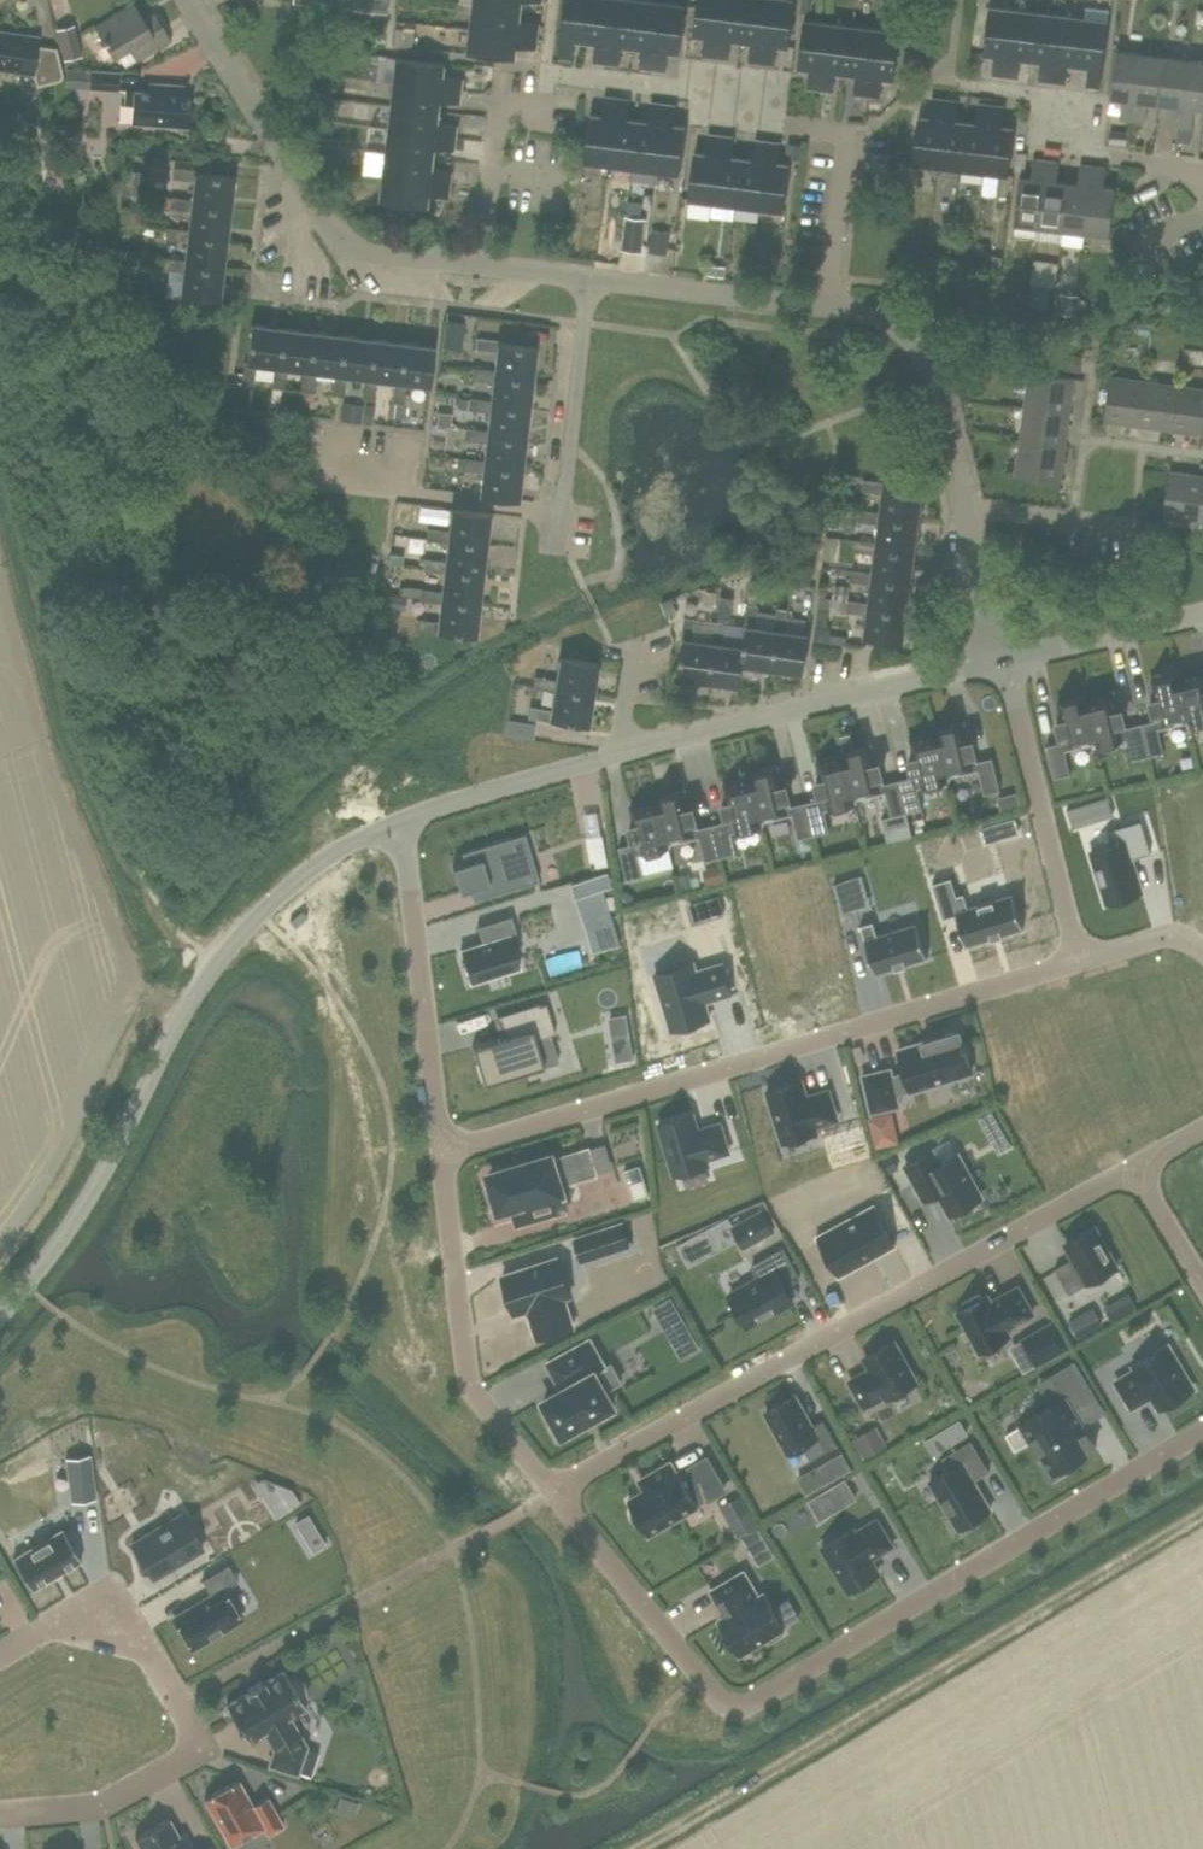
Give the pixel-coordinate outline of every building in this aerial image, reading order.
[(522,9),(523,0),(475,0),(474,3),(522,9)] [(584,39),(590,0),(566,0),(559,56),(572,57),(575,37),(584,39)] [(614,0),(590,0),(584,39),(597,40),(595,60),(607,62),(614,0)] [(638,0),(614,0),(607,62),(620,63),(623,44),(632,45),(638,0)] [(632,45),(644,47),(641,66),(653,68),(662,1),(658,0),(638,0),(632,45)] [(722,0),(698,0),(694,32),(705,34),(703,53),(715,54),(722,0)] [(745,0),(722,0),(715,54),(728,56),(730,37),(740,38),(745,0)] [(740,38),(751,40),(748,59),(761,60),(769,0),(745,0),(740,38)] [(761,60),(774,62),(777,43),(787,44),(793,0),(769,0),(761,60)] [(811,11),(813,0),(802,0),(800,9),(811,11)] [(686,4),(662,1),(653,68),(666,69),(668,50),(679,51),(686,4)] [(145,19),(135,2),(96,25),(114,55),(115,56),(122,69),(137,60),(172,39),(164,26),(156,12),(145,19)] [(472,27),(538,35),(539,20),(521,18),(522,9),(474,3),(472,27)] [(992,73),(1004,74),(1012,8),(988,5),(985,32),(982,53),(995,54),(992,73)] [(1012,8),(1004,74),(1017,76),(1019,57),(1030,59),(1036,11),(1012,8)] [(1036,11),(1030,59),(1041,60),(1038,79),(1051,80),(1060,14),(1036,11)] [(1060,14),(1051,80),(1064,82),(1067,64),(1078,65),(1084,17),(1060,14)] [(1107,20),(1084,17),(1078,65),(1087,66),(1085,85),(1099,87),(1107,20)] [(821,89),(829,22),(805,19),(800,67),(811,68),(809,88),(821,89)] [(415,44),(417,22),(398,20),(396,41),(415,44)] [(853,25),(829,22),(821,89),(833,91),(835,71),(848,73),(853,25)] [(56,28),(65,59),(82,54),(74,23),(56,28)] [(869,95),(877,27),(853,25),(848,73),(857,74),(855,93),(869,95)] [(538,35),(472,27),(469,51),(516,57),(517,44),(536,46),(538,35)] [(900,30),(877,27),(869,95),(880,96),(882,77),(895,79),(900,30)] [(39,85),(63,79),(56,47),(38,45),(39,36),(0,30),(0,67),(33,72),(39,85)] [(970,51),(982,53),(985,32),(972,31),(970,51)] [(1120,118),(1131,119),(1139,54),(1117,52),(1111,97),(1122,98),(1120,118)] [(1162,57),(1139,54),(1131,119),(1145,121),(1147,101),(1157,102),(1162,57)] [(397,81),(462,89),(463,76),(445,74),(446,63),(400,57),(397,81)] [(1180,125),(1187,60),(1162,57),(1157,102),(1168,104),(1166,123),(1180,125)] [(1187,60),(1180,125),(1191,126),(1194,107),(1202,108),(1202,62),(1187,60)] [(119,89),(120,72),(66,69),(65,86),(89,87),(90,87),(119,89)] [(394,105),(440,110),(442,99),(460,102),(462,89),(397,81),(394,105)] [(133,122),(190,126),(191,107),(185,107),(186,86),(154,83),(154,91),(127,89),(126,104),(134,104),(133,122)] [(585,161),(609,164),(617,97),(605,96),(603,115),(591,113),(585,161)] [(609,164),(633,166),(638,119),(627,118),(629,99),(617,97),(609,164)] [(914,163),(938,166),(946,99),(933,97),(931,117),(920,116),(914,163)] [(946,99),(938,166),(961,169),(967,121),(956,120),(958,100),(946,99)] [(638,119),(633,166),(657,169),(665,103),(651,101),(649,121),(638,119)] [(676,104),(665,103),(657,169),(680,172),(685,125),(674,124),(676,104)] [(985,171),(993,104),(979,103),(977,122),(967,121),(961,169),(985,171)] [(993,104),(985,171),(1009,174),(1014,127),(1001,125),(1004,105),(993,104)] [(391,128),(456,136),(457,122),(439,120),(440,110),(394,105),(391,128)] [(454,149),(456,136),(391,128),(388,152),(435,158),(436,147),(454,149)] [(1127,145),(1128,131),(1111,130),(1109,143),(1127,145)] [(713,201),(721,134),(708,133),(706,151),(695,150),(689,198),(713,201)] [(713,201),(737,204),(743,156),(732,154),(734,136),(721,134),(713,201)] [(743,156),(737,204),(760,207),(769,141),(755,139),(753,157),(743,156)] [(781,142),(769,141),(760,207),(785,210),(791,162),(778,161),(781,142)] [(786,143),(785,157),(799,159),(800,145),(786,143)] [(30,162),(41,159),(37,147),(27,150),(30,162)] [(385,176),(450,184),(452,169),(434,167),(435,158),(388,152),(385,176)] [(1039,226),(1046,160),(1034,158),(1032,177),(1021,176),(1016,223),(1039,226)] [(1062,228),(1068,182),(1057,180),(1059,161),(1046,160),(1039,226),(1062,228)] [(1078,183),(1068,182),(1062,228),(1085,231),(1093,166),(1080,164),(1078,183)] [(192,202),(229,207),(233,176),(198,172),(198,169),(175,166),(174,178),(195,181),(193,200),(192,202)] [(1105,167),(1093,166),(1085,231),(1110,234),(1115,187),(1103,186),(1105,167)] [(143,191),(145,172),(127,170),(125,190),(143,191)] [(450,184),(385,176),(382,199),(429,205),(430,192),(449,194),(450,184)] [(192,202),(193,200),(171,197),(170,208),(191,210),(189,230),(188,232),(226,237),(229,207),(192,202)] [(642,201),(628,200),(627,212),(641,213),(642,201)] [(422,210),(401,209),(400,227),(420,228),(422,210)] [(642,251),(645,217),(626,215),(623,249),(642,251)] [(188,232),(189,230),(166,227),(165,239),(187,241),(185,260),(185,263),(222,267),(226,237),(188,232)] [(652,228),(649,250),(667,252),(670,230),(652,228)] [(1002,271),(1003,256),(990,254),(989,270),(1002,271)] [(218,297),(222,267),(185,263),(185,260),(163,257),(161,269),(183,271),(181,292),(218,297)] [(1078,310),(1079,291),(1058,290),(1057,308),(1078,310)] [(1150,334),(1152,322),(1140,320),(1139,333),(1150,334)] [(447,321),(444,347),(460,350),(464,323),(447,321)] [(276,366),(281,328),(250,324),(246,361),(244,361),(241,383),(253,384),(255,363),(274,365),(276,366)] [(306,369),(311,331),(281,328),(276,366),(274,365),(271,387),(283,388),(285,366),(305,369),(306,369)] [(337,373),(342,335),(311,331),(306,369),(305,369),(302,391),(313,392),(316,370),(334,372),(337,373)] [(368,377),(372,338),(342,335),(337,373),(334,372),(332,394),(344,395),(346,374),(364,376),(368,377)] [(494,373),(532,377),(535,347),(499,342),(499,340),(477,337),(475,348),(497,350),(495,370),(494,373)] [(398,381),(403,342),(372,338),(368,377),(364,376),(362,398),(365,398),(373,399),(375,378),(395,381),(398,381)] [(398,381),(395,381),(392,402),(403,403),(406,382),(429,385),(433,346),(403,342),(398,381)] [(1059,354),(1058,369),(1080,371),(1081,355),(1059,354)] [(491,403),(528,407),(532,377),(494,373),(495,370),(473,367),(472,378),(494,381),(491,400),(491,403)] [(1029,372),(1024,406),(1069,412),(1073,378),(1029,372)] [(1107,420),(1140,424),(1146,379),(1113,375),(1107,420)] [(1146,379),(1140,424),(1173,429),(1179,384),(1146,379)] [(1179,384),(1173,429),(1202,433),(1202,387),(1179,384)] [(373,399),(365,398),(363,416),(371,417),(373,399)] [(487,434),(525,438),(528,407),(491,403),(491,400),(469,398),(468,409),(489,411),(487,431),(487,434)] [(363,403),(343,401),(341,420),(362,422),(363,403)] [(1024,406),(1020,439),(1064,445),(1069,412),(1024,406)] [(451,425),(452,413),(438,411),(437,423),(451,425)] [(483,464),(522,468),(525,438),(487,434),(487,431),(465,429),(464,439),(486,442),(484,461),(483,464)] [(446,444),(447,433),(433,432),(432,443),(446,444)] [(1064,445),(1020,439),(1015,472),(1060,478),(1064,445)] [(518,499),(522,468),(483,464),(484,461),(462,458),(461,469),(482,471),(479,495),(518,499)] [(1198,518),(1202,478),(1202,473),(1170,469),(1164,514),(1198,518)] [(880,514),(918,520),(922,489),(886,485),(886,481),(864,479),(862,490),(882,493),(880,511),(880,514)] [(396,500),(394,519),(411,521),(413,502),(396,500)] [(447,538),(485,542),(488,512),(450,508),(448,530),(426,528),(425,539),(447,542),(447,538)] [(876,545),(915,550),(918,520),(880,514),(880,511),(860,508),(859,520),(879,523),(877,543),(876,545)] [(482,573),(485,542),(447,538),(447,542),(444,562),(422,559),(421,571),(443,573),(443,569),(482,573)] [(871,575),(911,580),(915,550),(876,545),(877,543),(856,540),(854,551),(874,554),(872,572),(871,575)] [(440,600),(478,604),(482,573),(443,569),(443,573),(441,591),(419,589),(418,600),(440,602),(440,600)] [(868,606),(907,611),(911,580),(871,575),(872,572),(851,569),(850,581),(871,584),(868,602),(868,606)] [(848,600),(850,586),(836,584),(834,598),(848,600)] [(408,596),(402,596),(387,594),(385,607),(406,610),(408,596)] [(671,597),(661,601),(666,615),(676,612),(671,597)] [(440,600),(440,602),(437,622),(415,620),(414,631),(437,633),(437,630),(475,634),(478,604),(440,600)] [(868,606),(868,602),(848,600),(846,611),(867,613),(864,636),(903,641),(907,611),(868,606)] [(778,629),(774,628),(756,626),(758,605),(749,603),(745,627),(747,627),(745,647),(743,663),(773,667),(778,629)] [(776,608),(774,628),(778,629),(773,667),(804,671),(808,634),(785,631),(788,609),(776,608)] [(679,675),(709,679),(714,642),(712,642),(694,640),(696,619),(684,618),(682,638),(683,639),(679,675)] [(745,647),(724,644),(726,623),(715,622),(712,642),(714,642),(709,679),(740,683),(743,663),(745,647)] [(829,642),(832,626),(816,624),(814,640),(829,642)] [(532,687),(554,690),(554,688),(593,693),(597,663),(559,658),(556,680),(534,676),(532,687)] [(1190,723),(1202,720),(1202,669),(1183,674),(1182,670),(1178,671),(1190,723)] [(1188,723),(1190,723),(1178,671),(1151,678),(1155,696),(1151,697),(1156,718),(1141,722),(1149,754),(1164,751),(1159,727),(1188,720),(1188,723)] [(554,688),(554,690),(551,709),(529,705),(527,717),(549,721),(550,718),(588,724),(593,693),(554,688)] [(1085,693),(1097,745),(1128,737),(1133,758),(1149,754),(1141,722),(1126,725),(1122,707),(1117,708),(1113,690),(1089,695),(1089,692),(1085,693)] [(1095,745),(1097,745),(1085,693),(1058,699),(1062,718),(1058,719),(1063,740),(1047,743),(1055,776),(1071,773),(1066,749),(1094,742),(1095,745)] [(535,723),(509,719),(506,733),(533,738),(535,723)] [(945,767),(948,779),(951,778),(950,775),(979,768),(985,792),(1001,789),(993,756),(977,759),(972,738),(968,739),(963,721),(936,728),(945,767)] [(918,786),(948,779),(945,767),(936,728),(933,728),(933,731),(910,737),(914,756),(910,757),(914,774),(899,778),(907,811),(923,807),(918,786)] [(844,749),(856,801),(859,801),(858,797),(887,791),(893,815),(907,811),(899,778),(884,781),(879,760),(875,762),(870,743),(844,749)] [(826,809),(856,801),(844,749),(840,750),(841,754),(817,759),(821,778),(817,779),(821,797),(807,800),(814,833),(831,829),(826,809)] [(750,772),(762,824),(766,823),(765,820),(794,813),(799,837),(814,833),(807,800),(791,804),(786,783),(782,784),(777,765),(750,772)] [(732,831),(762,824),(750,772),(747,773),(747,776),(724,782),(728,800),(724,801),(728,819),(715,822),(722,855),(737,852),(732,831)] [(667,833),(670,846),(673,845),(672,842),(701,835),(706,859),(722,855),(715,822),(698,826),(693,805),(689,806),(684,788),(657,794),(667,833)] [(639,853),(670,846),(667,833),(657,794),(654,795),(654,798),(631,804),(636,823),(631,824),(636,841),(620,845),(628,878),(644,874),(639,853)] [(1108,794),(1088,800),(1094,819),(1114,813),(1108,794)] [(893,815),(883,817),(888,840),(913,834),(907,811),(893,815)] [(1014,817),(1000,822),(1004,836),(1018,831),(1014,817)] [(1142,891),(1132,858),(1135,857),(1151,852),(1141,820),(1108,830),(1112,842),(1112,844),(1092,850),(1107,902),(1142,891)] [(453,853),(450,854),(461,891),(473,887),(476,898),(540,879),(531,850),(519,853),(514,836),(526,833),(525,831),(462,850),(465,861),(456,864),(453,853)] [(602,834),(586,837),(588,848),(604,845),(602,834)] [(191,873),(184,863),(184,862),(168,875),(176,885),(191,873)] [(707,884),(724,879),(719,863),(702,868),(707,884)] [(951,876),(933,882),(944,916),(942,911),(955,907),(956,913),(966,944),(1024,927),(1013,890),(968,904),(964,892),(957,894),(951,876)] [(848,880),(834,884),(842,912),(856,908),(848,880)] [(636,902),(634,894),(627,890),(620,892),(623,906),(636,902)] [(719,894),(703,899),(708,917),(724,913),(719,894)] [(482,941),(461,948),(471,981),(520,966),(514,947),(521,945),(511,915),(477,925),(482,941)] [(873,919),(861,923),(876,972),(928,956),(917,920),(877,932),(873,919)] [(696,970),(693,961),(655,973),(672,1028),(710,1016),(704,997),(713,994),(714,997),(717,996),(717,994),(721,993),(728,991),(728,993),(731,992),(722,962),(696,970)] [(506,1035),(472,1045),(478,1062),(475,1063),(480,1079),(483,1079),(484,1082),(528,1069),(528,1071),(530,1070),(529,1069),(544,1064),(536,1038),(555,1032),(546,1002),(498,1017),(498,1019),(501,1018),(502,1021),(504,1020),(507,1031),(505,1031),(506,1035)] [(631,1033),(628,1014),(609,1017),(612,1036),(631,1033)] [(899,1048),(906,1071),(893,1075),(891,1067),(863,1073),(871,1111),(900,1105),(897,1093),(911,1088),(911,1090),(972,1072),(964,1044),(969,1043),(967,1037),(962,1039),(959,1029),(899,1048)] [(801,1078),(767,1089),(782,1140),(817,1130),(815,1124),(837,1117),(829,1088),(806,1095),(801,1078)] [(994,1110),(980,1117),(985,1125),(999,1117),(994,1110)] [(693,1111),(659,1122),(674,1173),(709,1162),(707,1157),(729,1150),(720,1121),(698,1128),(693,1111)] [(893,1112),(870,1117),(876,1146),(899,1141),(893,1112)] [(863,1124),(824,1136),(833,1165),(872,1152),(863,1124)] [(596,1173),(588,1147),(588,1146),(551,1158),(550,1155),(490,1173),(492,1180),(487,1181),(494,1202),(498,1200),(500,1207),(514,1203),(519,1219),(566,1205),(559,1181),(572,1177),(573,1180),(596,1173)] [(931,1148),(905,1162),(920,1188),(934,1180),(951,1210),(980,1194),(956,1151),(938,1161),(931,1148)] [(640,1164),(624,1169),(628,1182),(644,1177),(640,1164)] [(783,1191),(777,1176),(765,1181),(771,1196),(783,1191)] [(874,1204),(817,1235),(839,1275),(896,1243),(874,1204)] [(745,1246),(774,1230),(763,1210),(734,1226),(741,1239),(745,1246)] [(729,1218),(701,1233),(712,1255),(741,1239),(734,1226),(729,1218)] [(622,1221),(575,1236),(577,1240),(579,1239),(583,1253),(581,1254),(583,1259),(629,1244),(622,1221)] [(1104,1238),(1102,1239),(1094,1225),(1066,1241),(1075,1257),(1069,1261),(1068,1260),(1067,1260),(1067,1261),(1057,1266),(1055,1267),(1069,1292),(1117,1266),(1109,1253),(1111,1251),(1104,1238)] [(760,1276),(730,1293),(748,1324),(794,1298),(786,1284),(800,1276),(784,1246),(753,1264),(760,1276)] [(558,1256),(503,1274),(515,1311),(529,1307),(538,1336),(573,1324),(564,1295),(570,1294),(558,1256)] [(963,1307),(958,1310),(980,1351),(1011,1334),(1007,1327),(1033,1312),(1018,1285),(992,1300),(988,1293),(982,1296),(980,1292),(961,1303),(963,1307)] [(1129,1293),(1119,1298),(1126,1310),(1135,1304),(1129,1293)] [(663,1324),(682,1314),(672,1295),(653,1306),(663,1324)] [(1079,1336),(1101,1323),(1092,1307),(1070,1320),(1079,1336)] [(1054,1321),(1022,1338),(1035,1362),(1036,1364),(1068,1346),(1054,1321)] [(622,1380),(612,1363),(612,1362),(605,1365),(590,1338),(548,1361),(563,1389),(544,1399),(548,1406),(543,1408),(555,1429),(559,1426),(563,1433),(613,1405),(605,1389),(622,1380)] [(886,1394),(888,1396),(916,1381),(893,1340),(865,1356),(873,1370),(865,1375),(864,1372),(850,1379),(864,1406),(886,1394)] [(1165,1344),(1134,1362),(1137,1367),(1115,1380),(1131,1405),(1145,1397),(1143,1394),(1150,1389),(1160,1405),(1191,1387),(1181,1370),(1183,1369),(1173,1352),(1171,1354),(1165,1344)] [(1096,1445),(1073,1407),(1092,1395),(1094,1397),(1095,1397),(1074,1362),(1045,1380),(1040,1383),(1053,1404),(1020,1423),(1031,1441),(1033,1439),(1046,1460),(1041,1463),(1044,1467),(1051,1478),(1066,1469),(1064,1464),(1096,1445)] [(794,1395),(767,1410),(774,1424),(771,1426),(779,1439),(782,1437),(789,1451),(815,1436),(823,1450),(838,1442),(824,1417),(811,1424),(794,1395)] [(960,1419),(943,1429),(952,1444),(969,1434),(960,1419)] [(874,1453),(891,1443),(882,1426),(865,1436),(874,1453)] [(990,1470),(971,1439),(943,1457),(950,1468),(930,1480),(958,1527),(991,1508),(974,1479),(990,1470)] [(843,1451),(828,1460),(837,1477),(852,1468),(843,1451)] [(90,1454),(66,1457),(72,1500),(96,1497),(90,1454)] [(646,1489),(628,1499),(632,1505),(631,1508),(631,1511),(631,1515),(633,1518),(634,1521),(637,1523),(640,1525),(645,1527),(648,1533),(698,1504),(697,1501),(707,1495),(708,1498),(725,1488),(707,1457),(690,1466),(692,1470),(682,1476),(678,1470),(676,1471),(670,1461),(640,1479),(646,1489)] [(846,1478),(827,1489),(840,1510),(858,1498),(846,1478)] [(300,1501),(292,1489),(273,1501),(281,1514),(300,1501)] [(759,1524),(741,1494),(720,1506),(738,1537),(759,1524)] [(184,1513),(134,1542),(155,1577),(204,1547),(184,1513)] [(309,1514),(296,1521),(301,1529),(313,1522),(309,1514)] [(852,1528),(823,1545),(849,1589),(856,1585),(857,1588),(874,1578),(872,1575),(878,1571),(870,1557),(892,1544),(877,1518),(855,1532),(852,1528)] [(82,1558),(63,1527),(13,1557),(32,1588),(82,1558)] [(193,1647),(241,1618),(223,1588),(225,1587),(238,1579),(228,1563),(202,1579),(210,1591),(211,1593),(174,1616),(193,1647)] [(719,1619),(739,1653),(767,1636),(769,1640),(784,1631),(781,1627),(785,1625),(765,1592),(758,1596),(744,1571),(712,1589),(727,1614),(719,1619)] [(248,1690),(227,1703),(248,1740),(264,1730),(275,1748),(270,1763),(297,1772),(306,1744),(289,1715),(306,1705),(302,1697),(307,1694),(306,1688),(304,1683),(302,1679),(300,1677),(295,1673),(289,1676),(285,1669),(264,1681),(262,1679),(247,1688),(248,1690)] [(252,1804),(238,1778),(204,1797),(231,1845),(265,1827),(268,1833),(283,1825),(267,1795),(252,1804)] [(168,1817),(135,1836),(142,1848),(195,1848),(190,1840),(183,1844),(168,1817)]
